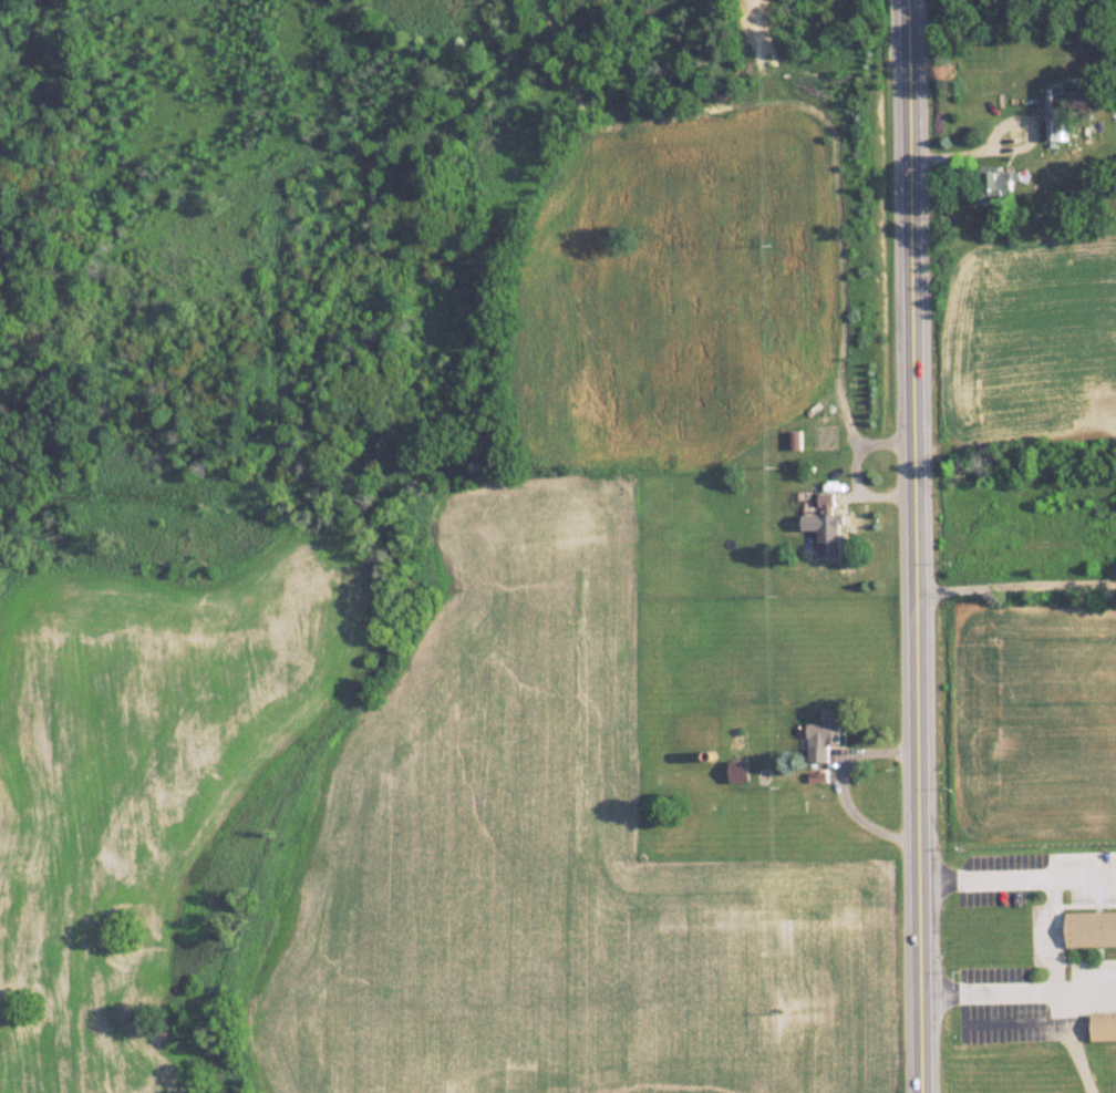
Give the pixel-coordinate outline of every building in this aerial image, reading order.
[(1048,141),(1064,141),(1064,110),(1093,110),(1093,90),(1048,90),(1048,141)] [(979,168),(979,202),(1019,202),(1019,168),(979,168)] [(835,492),(818,492),(818,514),(803,514),(803,532),(839,533),(840,514),(835,514),(835,492)] [(809,722),(809,761),(829,761),(829,741),(843,741),(844,708),(824,708),(824,722),(809,722)] [(1067,912),(1067,946),(1115,946),(1115,911),(1067,912)] [(1093,1014),(1093,1041),(1115,1041),(1115,1014),(1093,1014)]
